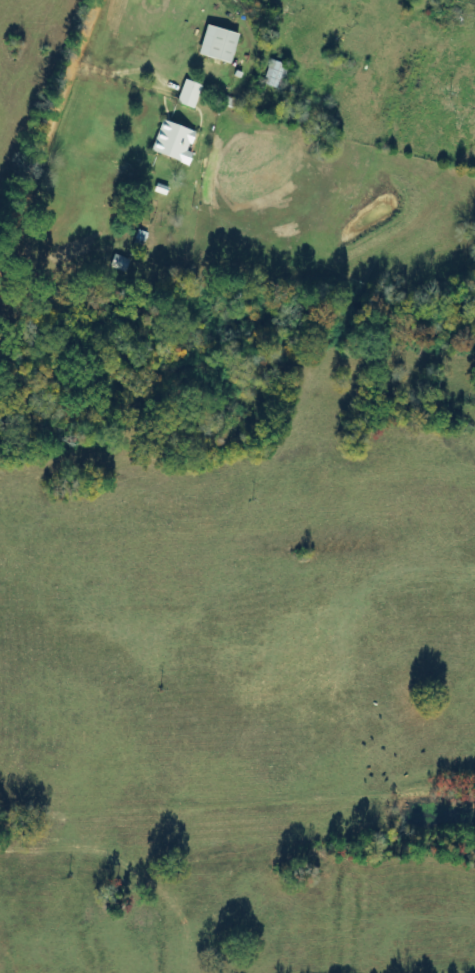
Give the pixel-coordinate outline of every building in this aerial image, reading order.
[(229,63),(238,34),(206,24),(197,53),(229,63)] [(152,151),(188,164),(192,153),(188,151),(195,132),(163,120),(152,151)]
